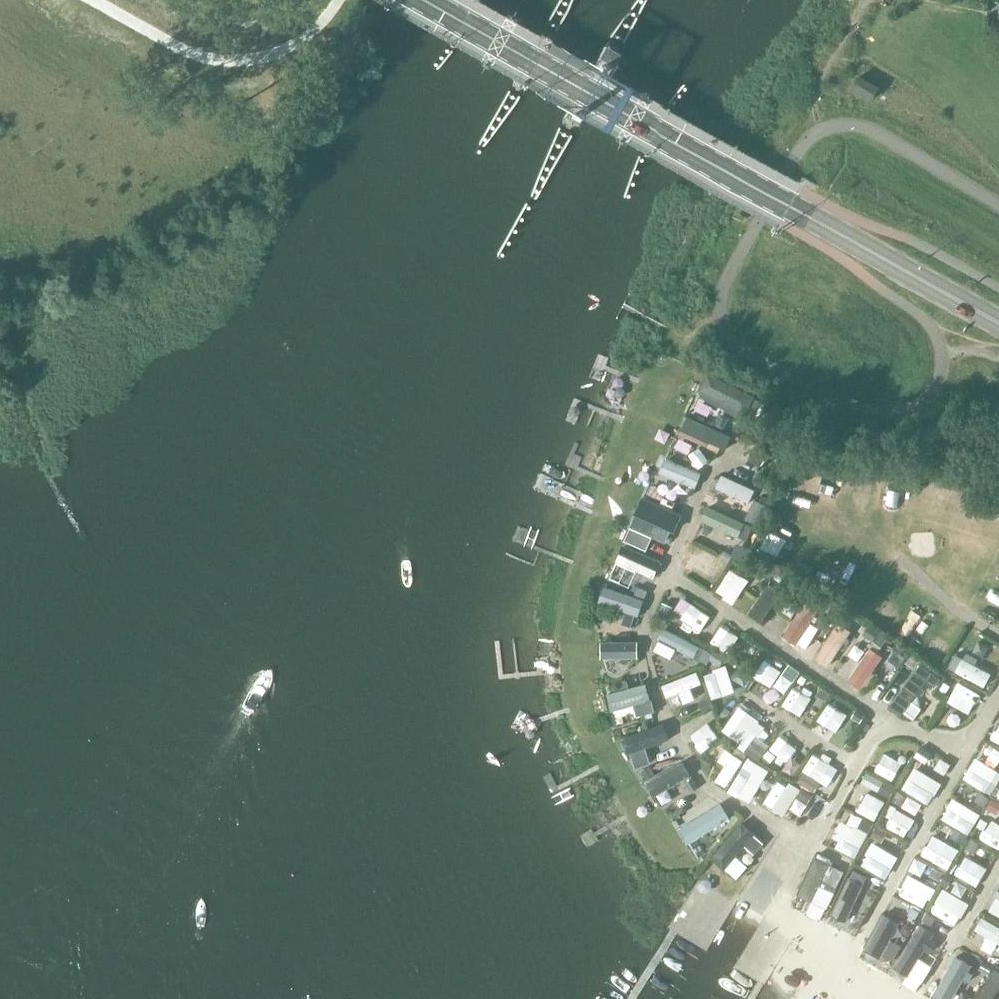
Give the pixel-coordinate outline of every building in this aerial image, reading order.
[(990,34),(998,37),(998,23),(994,22),(990,34)] [(612,65),(618,54),(604,46),(598,57),(612,65)] [(872,100),(878,89),(858,77),(852,89),(872,100)] [(763,401),(744,391),(707,373),(698,390),(746,414),(746,413),(755,418),(763,401)] [(709,443),(720,448),(726,450),(732,436),(688,416),(682,430),(709,443)] [(701,473),(665,458),(659,473),(695,488),(701,473)] [(716,488),(752,505),(757,492),(722,475),(716,488)] [(642,498),(629,527),(666,544),(671,532),(674,533),(676,529),(682,515),(642,498)] [(746,541),(752,528),(744,524),(707,507),(701,521),(738,538),(738,537),(746,541)] [(944,524),(923,524),(922,545),(943,546),(944,524)] [(661,562),(623,545),(615,562),(654,579),(661,562)] [(981,559),(981,570),(997,569),(996,558),(981,559)] [(779,571),(774,578),(780,583),(786,577),(779,571)] [(761,623),(783,589),(771,581),(748,614),(761,623)] [(603,586),(598,603),(625,612),(621,624),(631,628),(635,615),(638,616),(643,600),(603,586)] [(895,619),(907,606),(894,593),(881,607),(895,619)] [(708,626),(719,611),(700,597),(689,612),(708,626)] [(829,598),(821,609),(831,616),(839,605),(829,598)] [(796,645),(818,611),(808,604),(805,602),(801,607),(783,636),(796,645)] [(661,609),(658,617),(668,621),(671,613),(661,609)] [(716,633),(728,644),(743,629),(731,618),(716,633)] [(814,659),(828,667),(843,644),(847,637),(851,632),(837,623),(814,659)] [(868,628),(863,636),(871,641),(876,633),(868,628)] [(664,629),(658,640),(701,662),(707,651),(664,629)] [(879,636),(874,643),(881,648),(886,641),(879,636)] [(637,642),(601,642),(602,658),(619,658),(620,661),(622,664),(627,664),(629,661),(629,658),(638,658),(637,642)] [(847,681),(860,690),(882,657),(869,648),(847,681)] [(716,652),(710,661),(720,667),(725,658),(716,652)] [(954,672),(984,687),(991,674),(975,666),(978,659),(966,653),(963,659),(954,654),(950,662),(947,668),(954,672)] [(911,657),(906,663),(914,669),(919,662),(911,657)] [(901,716),(926,681),(934,687),(940,680),(919,665),(915,671),(889,707),(901,716)] [(789,666),(783,675),(793,683),(800,673),(789,666)] [(697,672),(662,686),(667,698),(701,684),(697,672)] [(605,694),(610,712),(650,701),(646,684),(629,688),(618,691),(605,694)] [(821,688),(816,696),(826,702),(831,694),(821,688)] [(838,694),(830,709),(851,718),(858,703),(838,694)] [(959,694),(948,715),(973,728),(984,708),(959,694)] [(700,703),(704,712),(713,708),(709,699),(700,703)] [(757,742),(774,719),(748,699),(730,721),(757,742)] [(726,708),(721,716),(726,720),(731,712),(726,708)] [(701,727),(717,721),(713,711),(697,717),(701,727)] [(857,711),(853,718),(861,723),(865,717),(857,711)] [(669,740),(663,724),(623,738),(629,754),(669,740)] [(787,746),(792,748),(798,735),(783,728),(771,756),(781,760),(787,746)] [(752,742),(745,751),(759,761),(766,752),(752,742)] [(810,764),(831,776),(842,756),(822,744),(810,764)] [(922,762),(928,752),(921,748),(914,758),(922,762)] [(947,751),(942,763),(953,768),(959,756),(947,751)] [(971,774),(995,785),(998,778),(998,759),(982,751),(971,774)] [(732,755),(716,781),(726,788),(742,762),(732,755)] [(937,798),(950,776),(924,761),(911,783),(937,798)] [(690,776),(681,762),(646,783),(655,796),(690,776)] [(888,784),(892,772),(873,767),(870,778),(888,784)] [(802,772),(797,782),(807,788),(813,779),(802,772)] [(887,785),(881,794),(889,798),(894,789),(887,785)] [(910,801),(926,808),(931,796),(914,790),(910,801)] [(899,792),(893,801),(902,806),(907,797),(899,792)] [(980,793),(975,801),(984,807),(989,799),(980,793)] [(987,809),(997,815),(998,812),(998,803),(993,800),(987,809)] [(908,804),(897,821),(915,833),(926,815),(908,804)] [(721,805),(680,830),(688,844),(729,819),(721,805)] [(864,819),(858,828),(869,834),(874,825),(864,819)] [(710,858),(724,870),(749,841),(759,849),(765,842),(755,834),(741,822),(710,858)] [(873,837),(881,841),(886,832),(878,827),(873,837)] [(956,830),(952,838),(963,844),(967,836),(956,830)] [(971,840),(966,850),(974,854),(979,844),(971,840)] [(883,841),(873,861),(891,871),(901,851),(883,841)] [(801,888),(798,896),(811,902),(821,881),(828,884),(832,874),(826,871),(831,859),(818,853),(816,859),(815,858),(801,888)] [(934,869),(930,876),(940,881),(944,874),(934,869)] [(831,915),(845,922),(863,885),(862,884),(866,876),(854,870),(850,878),(849,877),(831,915)] [(947,874),(941,884),(948,887),(953,878),(947,874)] [(937,906),(962,921),(976,898),(951,882),(937,906)] [(913,909),(909,915),(916,919),(920,912),(913,909)] [(928,914),(924,921),(932,926),(936,919),(928,914)] [(897,921),(887,915),(867,945),(877,951),(897,921)] [(982,918),(974,930),(998,944),(998,928),(982,918)] [(936,942),(931,939),(934,933),(919,924),(893,968),(908,977),(909,975),(919,958),(924,951),(929,954),(936,942)] [(923,985),(938,961),(925,952),(909,977),(923,985)] [(956,961),(935,996),(939,998),(948,998),(958,981),(964,984),(969,975),(964,972),(967,967),(956,961)] [(984,962),(979,970),(988,975),(993,968),(984,962)] [(998,988),(998,972),(993,969),(976,998),(993,998),(998,988)]
